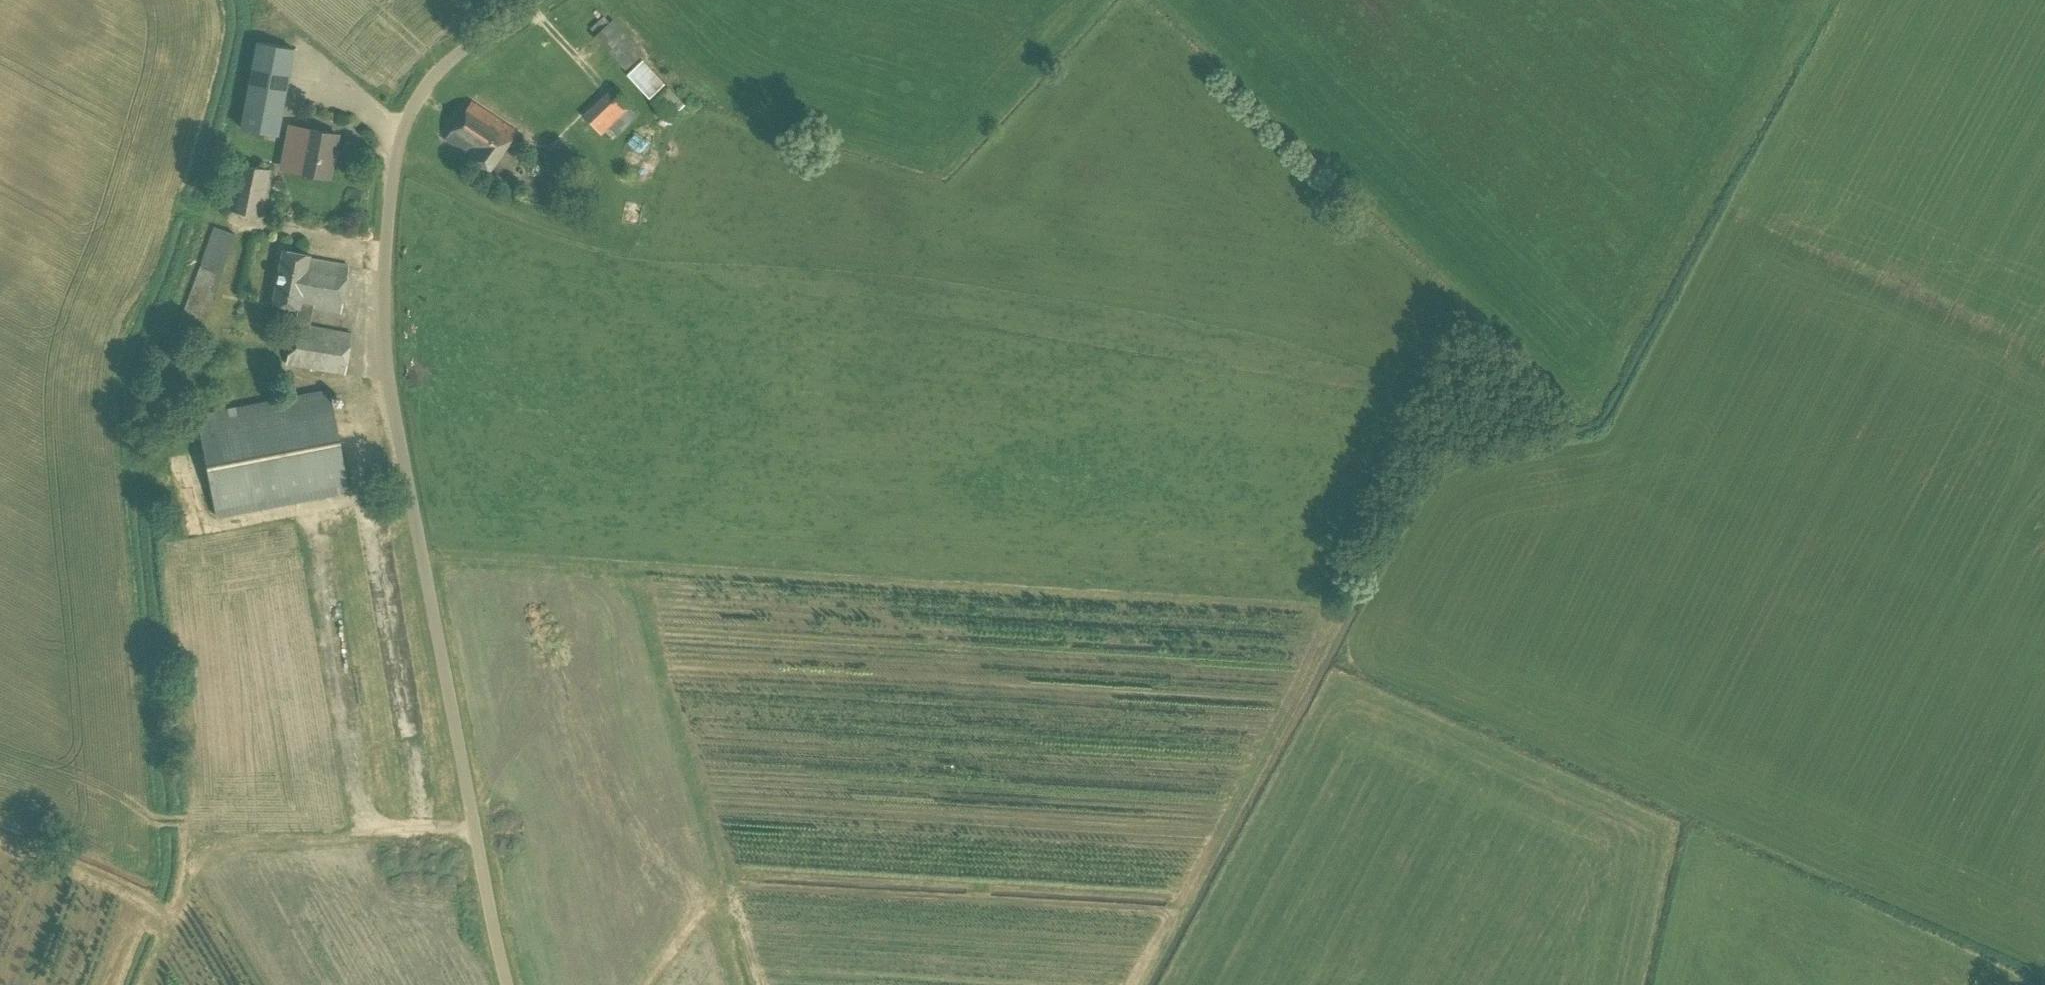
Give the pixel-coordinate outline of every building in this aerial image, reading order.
[(624,70),(643,53),(612,19),(593,37),(624,70)] [(258,41),(245,108),(240,129),(277,135),(290,67),(294,48),(258,41)] [(649,99),(665,83),(642,60),(626,75),(649,99)] [(669,119),(684,104),(667,86),(652,101),(669,119)] [(615,137),(638,115),(629,106),(613,88),(583,116),(600,134),(606,128),(615,137)] [(488,173),(517,132),(472,101),(445,139),(472,157),(469,160),(488,173)] [(329,178),(337,135),(307,129),(298,172),(329,178)] [(261,217),(270,169),(238,163),(229,210),(261,217)] [(200,334),(236,234),(214,227),(179,327),(200,334)] [(272,304),(299,308),(296,324),(294,323),(287,363),(345,374),(352,334),(309,326),(313,307),(341,312),(349,266),(310,259),(310,255),(283,249),(272,304)] [(217,516),(349,491),(329,390),(198,416),(217,516)]
